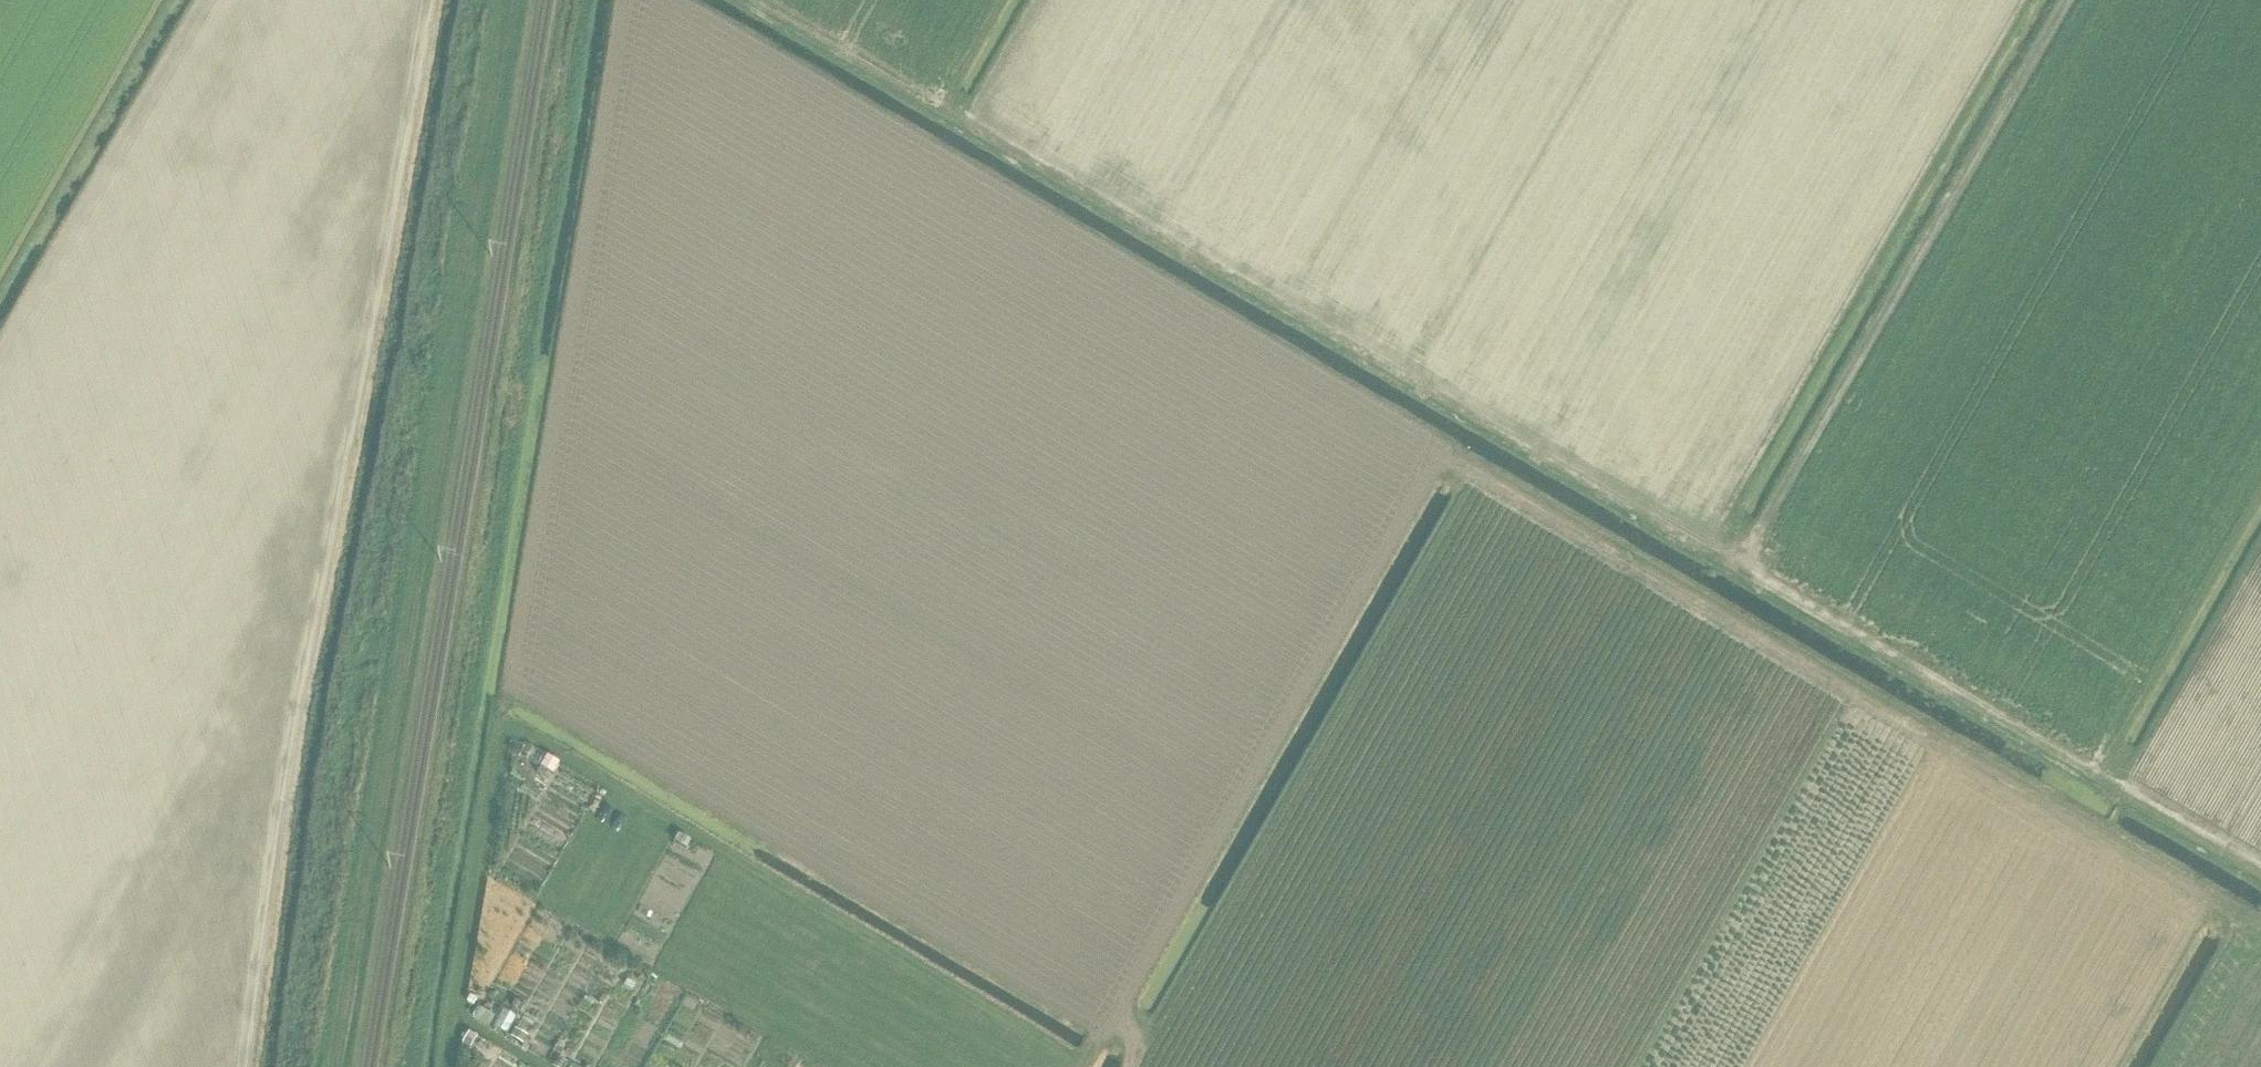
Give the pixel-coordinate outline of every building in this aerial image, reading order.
[(549,755),(543,765),(554,772),(561,762),(549,755)] [(692,840),(682,834),(678,842),(687,848),(692,840)] [(653,993),(680,1011),(687,1000),(660,982),(653,993)] [(514,1036),(524,1042),(528,1036),(518,1029),(514,1036)] [(479,1036),(471,1032),(464,1043),(472,1047),(479,1036)] [(569,1062),(559,1057),(555,1064),(559,1066),(566,1066),(569,1062)]
